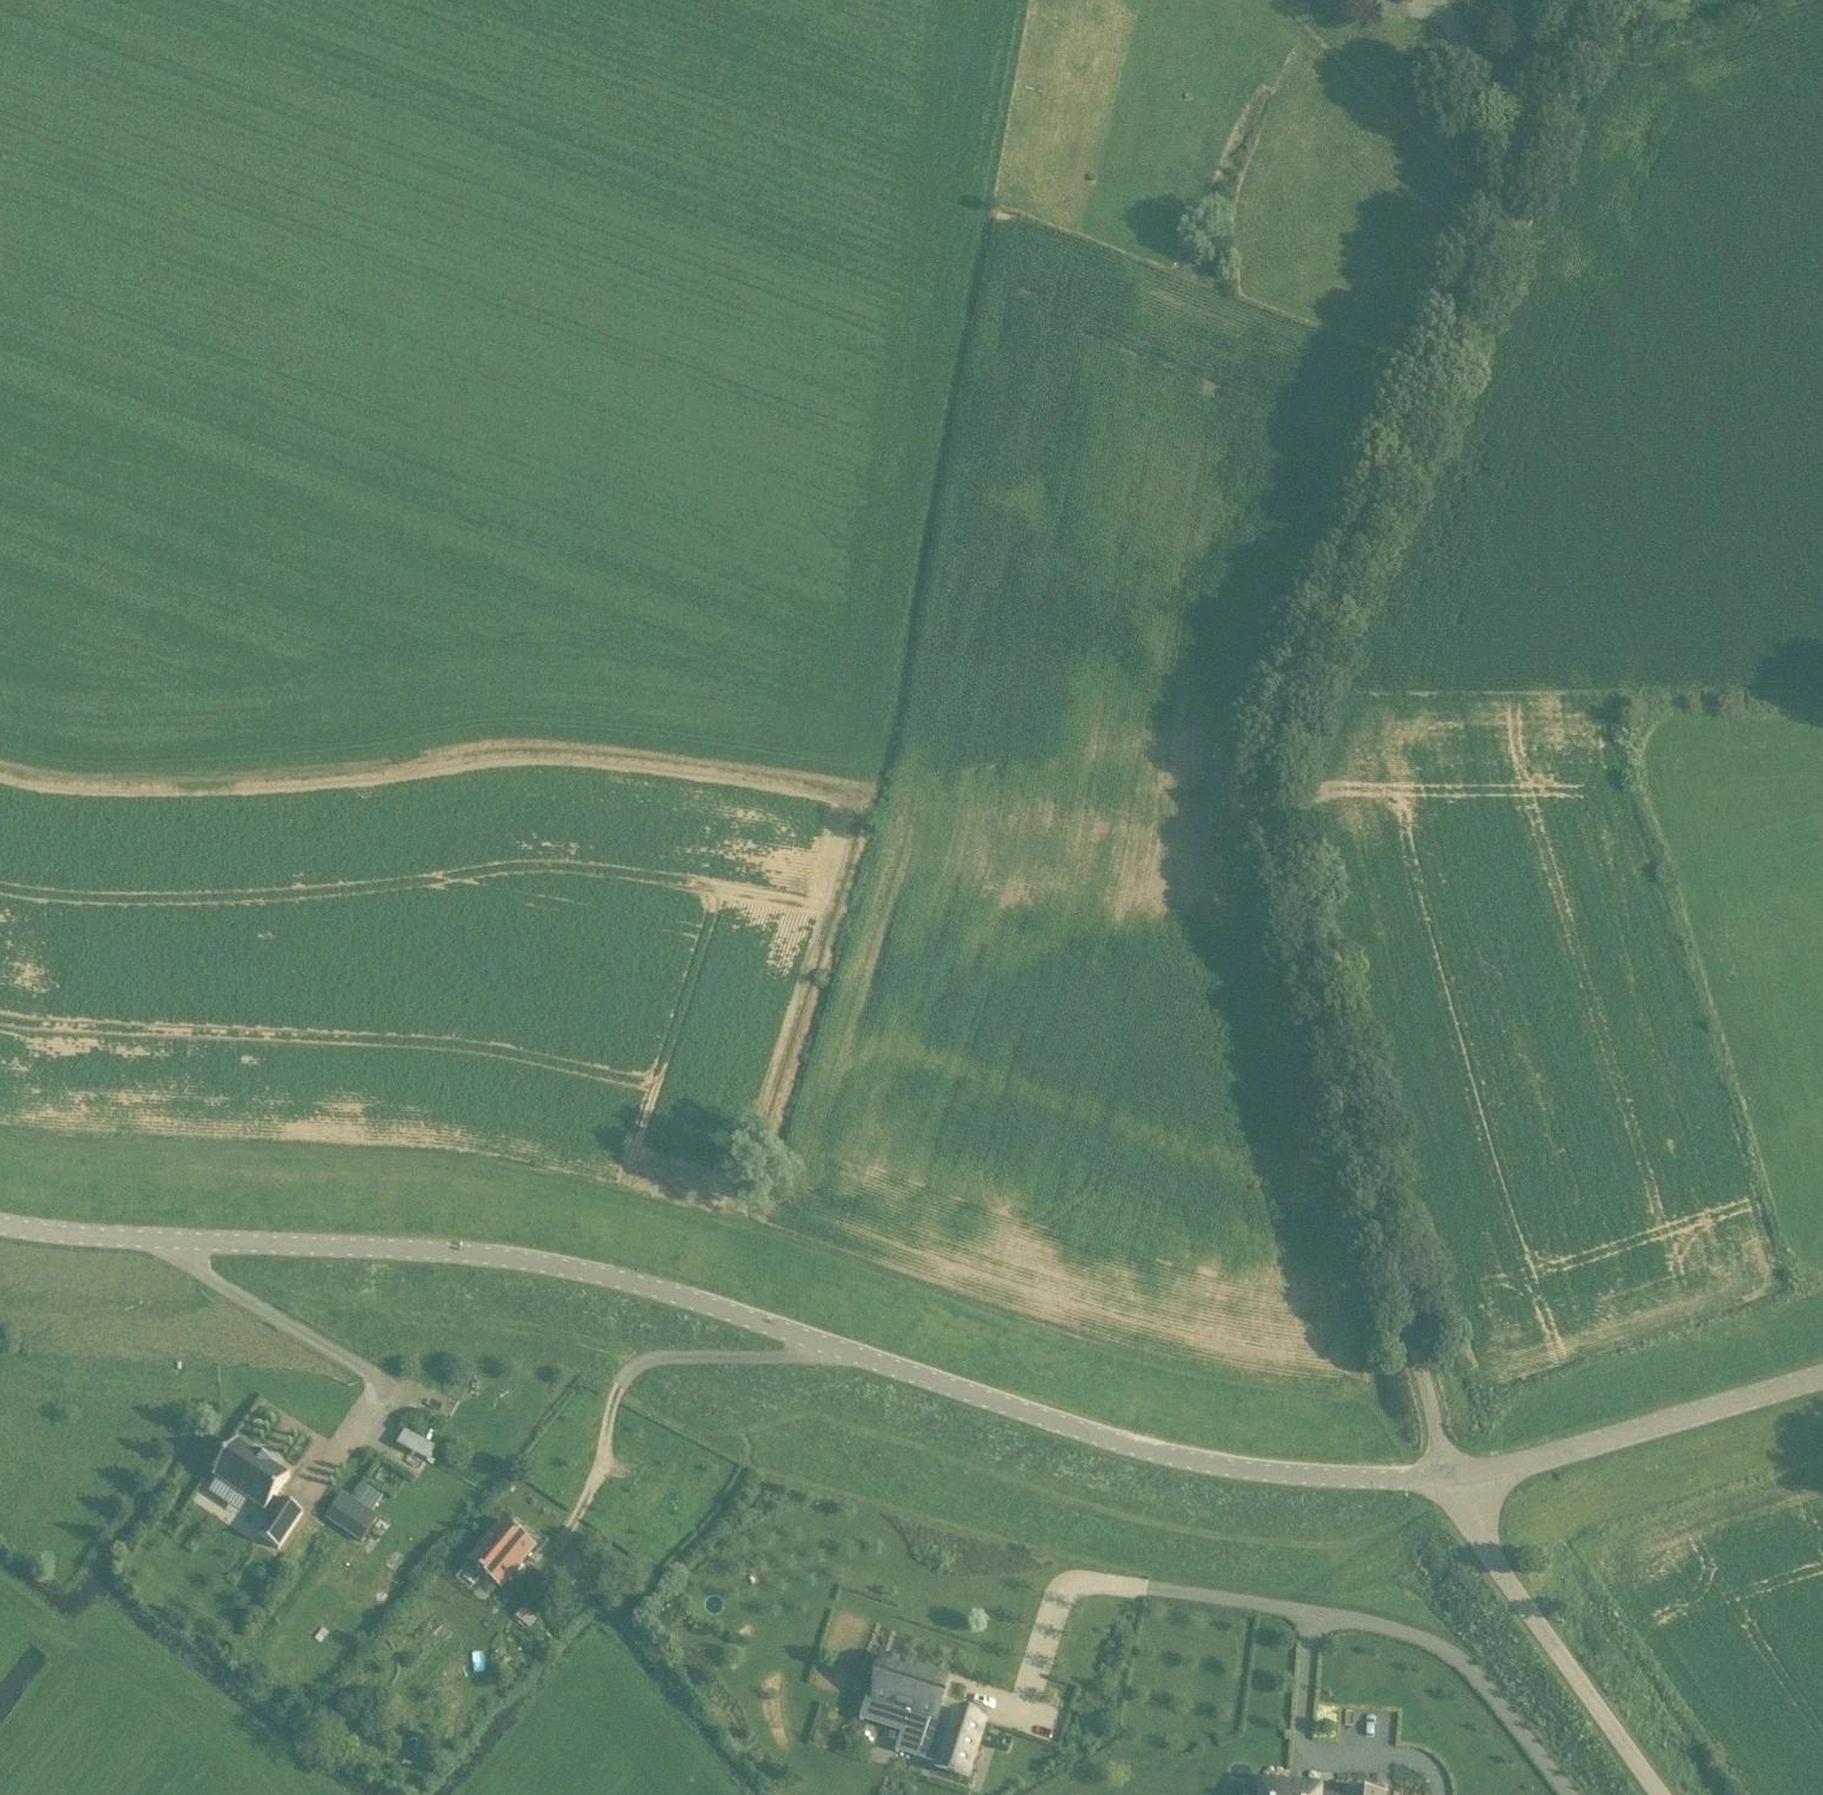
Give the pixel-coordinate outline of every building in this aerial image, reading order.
[(422,1469),(434,1447),(402,1430),(390,1452),(422,1469)] [(290,1476),(238,1441),(215,1476),(273,1515),(259,1536),(279,1549),(303,1513),(283,1499),(280,1503),(274,1499),(290,1476)] [(357,1499),(376,1508),(384,1492),(365,1484),(357,1499)] [(326,1519),(361,1543),(378,1517),(343,1493),(326,1519)] [(503,1521),(469,1563),(503,1591),(537,1549),(503,1521)] [(985,1720),(948,1709),(947,1711),(936,1707),(946,1677),(891,1660),(877,1701),(932,1718),(919,1757),(936,1763),(935,1765),(967,1775),(985,1720)] [(1263,1787),(1262,1794),(1323,1794),(1321,1794),(1321,1790),(1263,1787)]
